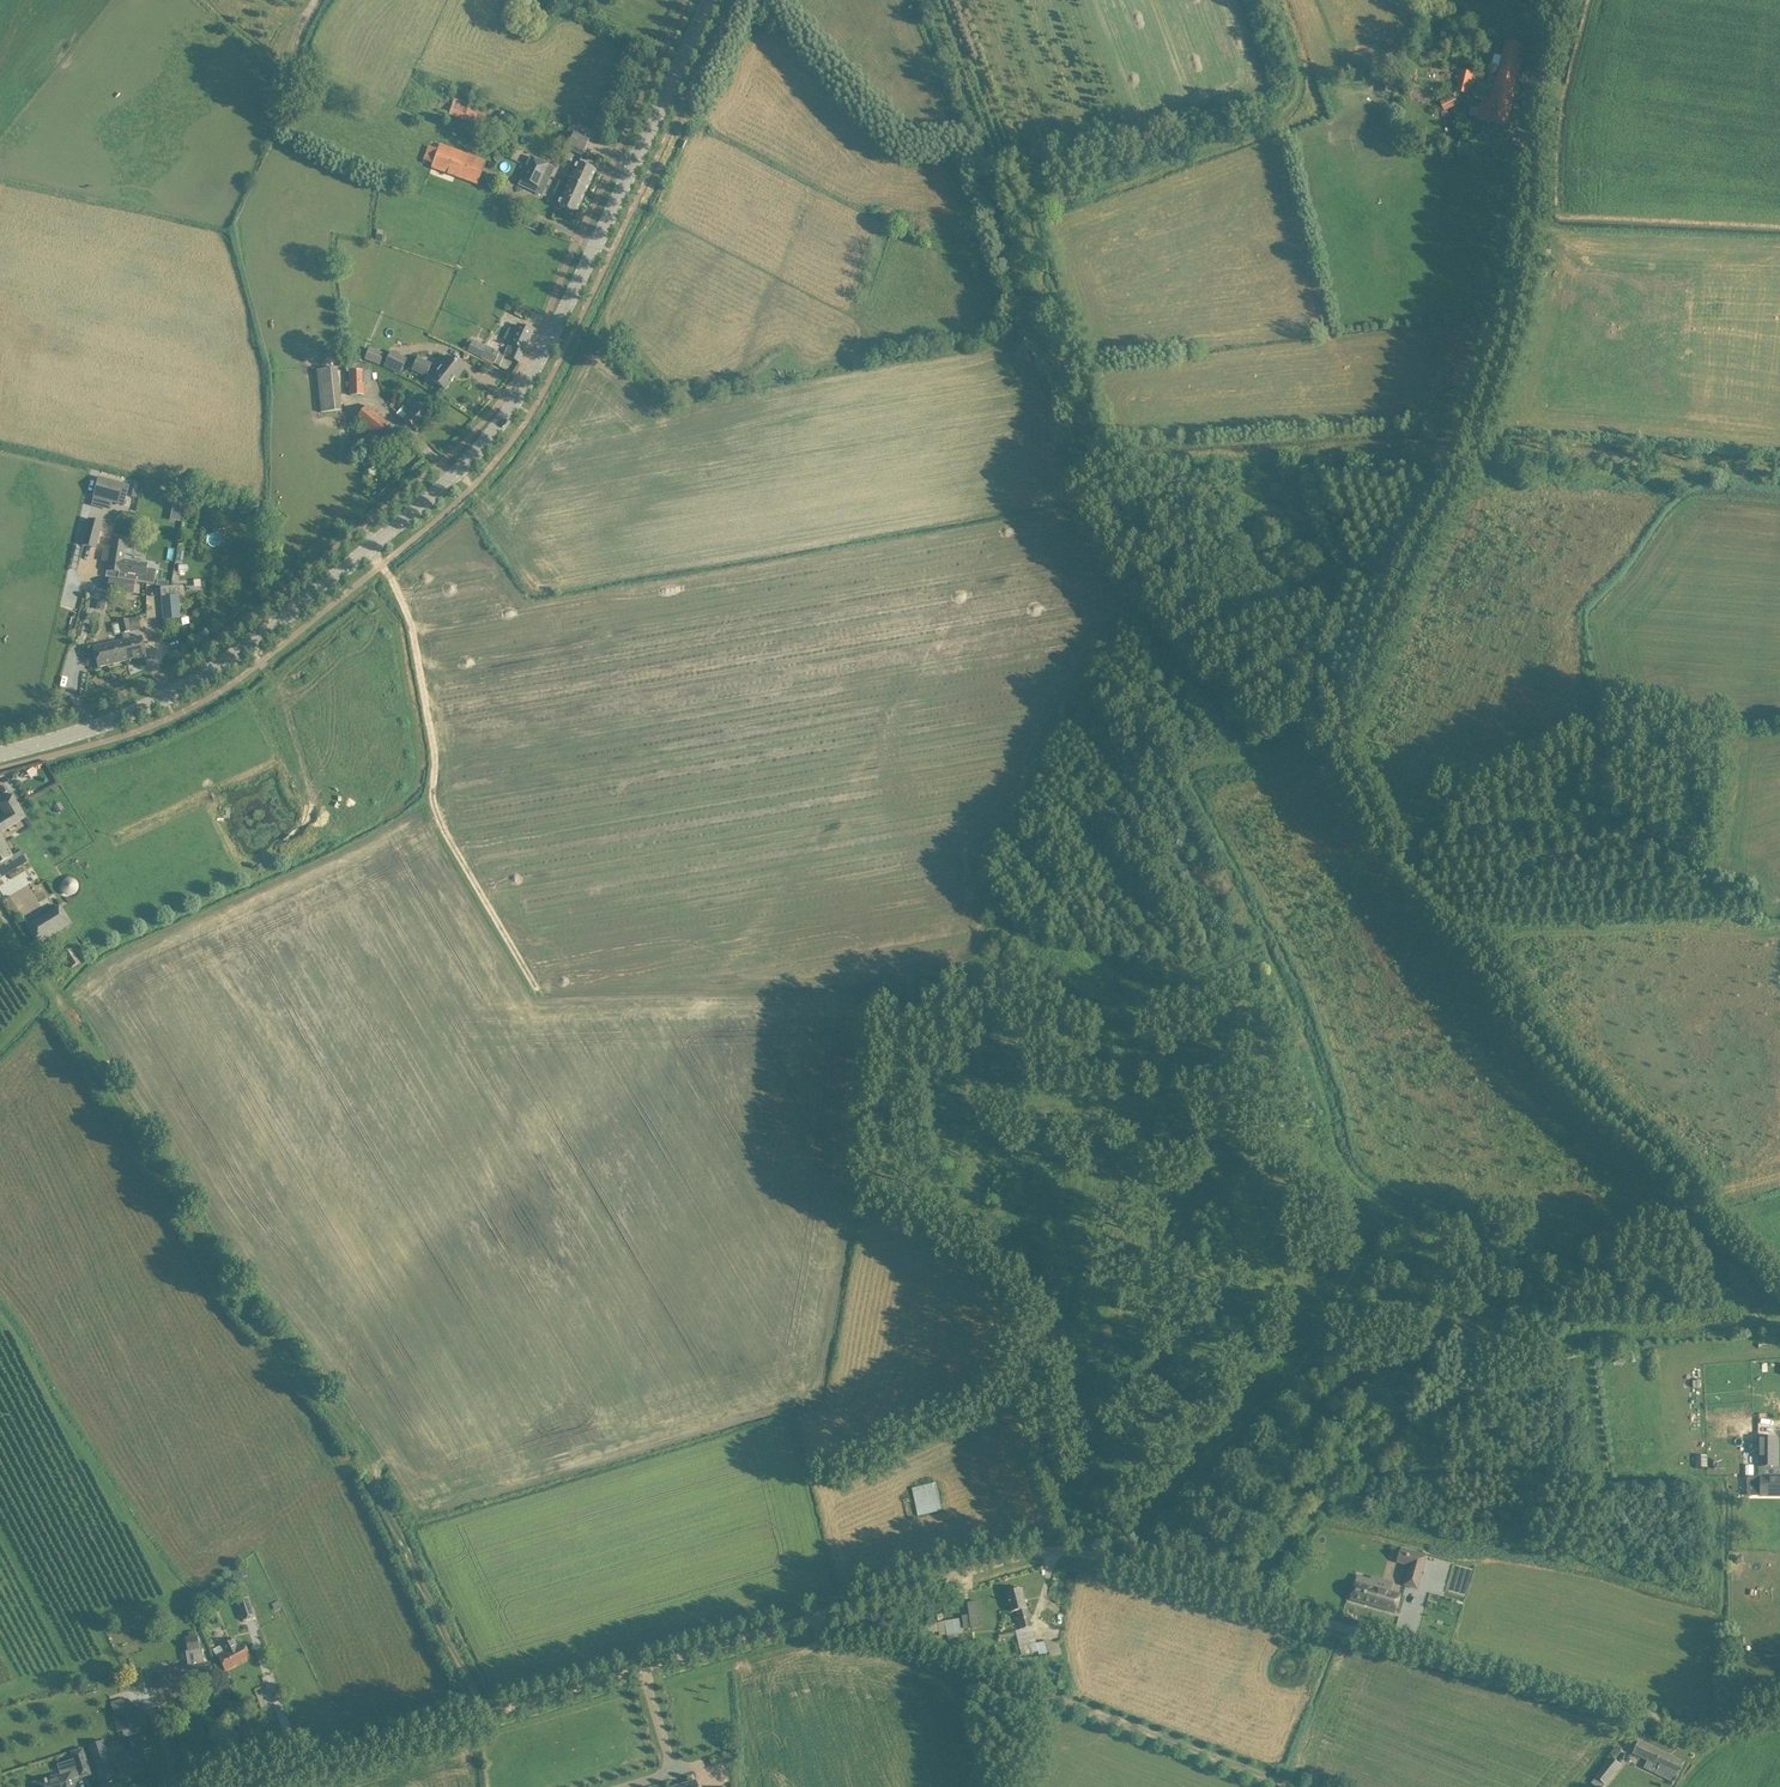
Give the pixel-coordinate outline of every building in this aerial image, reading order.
[(1445,13),(1446,0),(1432,0),(1430,22),(1444,23),(1445,13)] [(1526,46),(1514,44),(1506,42),(1502,56),(1494,54),(1492,66),(1500,68),(1493,94),(1485,92),(1484,97),(1512,104),(1526,46)] [(1460,71),(1455,92),(1467,95),(1472,74),(1460,71)] [(1384,78),(1382,92),(1398,95),(1401,81),(1384,78)] [(1454,95),(1440,102),(1445,111),(1458,104),(1454,95)] [(1512,104),(1484,97),(1478,120),(1507,127),(1512,104)] [(449,115),(483,126),(487,113),(465,106),(467,102),(454,98),(449,115)] [(567,148),(582,155),(590,138),(574,131),(567,148)] [(428,146),(423,161),(432,164),(431,168),(477,185),(485,161),(473,157),(473,156),(440,144),(438,150),(428,146)] [(530,156),(526,164),(529,166),(536,169),(540,160),(532,157),(530,156)] [(596,171),(585,166),(577,162),(568,181),(567,185),(585,193),(596,171)] [(521,176),(519,178),(520,179),(529,183),(536,169),(529,166),(526,164),(526,166),(525,165),(521,176)] [(585,193),(567,185),(560,181),(558,186),(553,195),(560,199),(557,206),(565,209),(576,214),(585,193)] [(1550,267),(1551,251),(1539,250),(1538,266),(1550,267)] [(492,349),(486,361),(499,367),(504,356),(508,357),(519,362),(533,331),(522,326),(518,325),(515,331),(509,328),(504,339),(510,342),(504,355),(492,349)] [(473,339),(467,351),(481,358),(487,346),(476,341),(473,339)] [(364,360),(380,365),(384,353),(369,348),(364,360)] [(384,365),(400,374),(408,360),(392,351),(384,365)] [(412,370),(426,377),(432,364),(418,357),(412,370)] [(430,382),(435,385),(444,393),(456,377),(458,378),(463,372),(446,359),(440,367),(441,368),(430,382)] [(364,396),(363,372),(370,372),(370,364),(362,364),(362,363),(346,363),(346,372),(349,372),(350,396),(364,396)] [(341,410),(337,369),(317,371),(321,413),(341,410)] [(430,415),(421,407),(410,398),(405,394),(399,401),(404,405),(396,414),(416,431),(430,415)] [(378,438),(382,433),(389,424),(366,405),(355,419),(378,438)] [(369,434),(362,441),(369,448),(376,440),(369,434)] [(375,447),(362,449),(363,455),(366,470),(379,468),(383,467),(381,455),(376,456),(376,453),(375,447)] [(99,478),(94,497),(113,502),(117,503),(124,505),(129,486),(122,484),(99,478)] [(140,483),(134,483),(131,497),(137,498),(140,483)] [(175,498),(173,511),(181,512),(183,500),(175,498)] [(102,523),(89,519),(82,545),(96,548),(102,523)] [(104,546),(102,560),(108,561),(107,570),(119,572),(118,578),(106,576),(109,577),(135,581),(154,584),(156,570),(146,568),(147,564),(124,560),(126,543),(111,541),(110,547),(104,546)] [(181,563),(182,580),(205,580),(204,562),(181,563)] [(109,577),(107,589),(133,594),(133,593),(135,584),(135,581),(109,577)] [(180,618),(179,606),(178,596),(162,597),(163,607),(164,619),(180,618)] [(98,599),(97,608),(104,609),(105,600),(98,599)] [(122,634),(124,640),(128,660),(147,656),(142,636),(131,639),(129,632),(131,631),(128,619),(119,621),(120,622),(122,634)] [(122,634),(120,622),(112,624),(114,636),(122,634)] [(98,667),(128,660),(124,640),(93,647),(98,667)] [(26,817),(12,795),(0,802),(0,806),(6,815),(0,818),(0,833),(26,817)] [(59,803),(54,806),(58,812),(63,809),(59,803)] [(332,831),(336,840),(345,836),(340,827),(332,831)] [(2,878),(17,868),(11,859),(14,857),(0,834),(0,875),(2,878)] [(80,888),(83,884),(83,880),(81,875),(77,873),(72,873),(68,875),(65,879),(65,884),(67,888),(71,890),(76,891),(80,888)] [(61,905),(45,915),(56,933),(72,923),(61,905)] [(80,962),(71,949),(63,954),(72,968),(80,962)] [(1628,1351),(1618,1352),(1619,1362),(1629,1360),(1628,1351)] [(1736,1421),(1726,1422),(1727,1449),(1737,1448),(1736,1421)] [(1750,1476),(1750,1496),(1779,1496),(1779,1476),(1773,1476),(1773,1466),(1779,1466),(1779,1438),(1762,1438),(1761,1466),(1762,1466),(1762,1476),(1750,1476)] [(912,1488),(916,1504),(918,1516),(942,1510),(936,1483),(912,1488)] [(1401,1548),(1401,1549),(1410,1551),(1409,1556),(1408,1555),(1407,1558),(1408,1558),(1407,1564),(1410,1565),(1409,1571),(1421,1575),(1427,1555),(1401,1548)] [(1357,1575),(1351,1600),(1396,1612),(1401,1594),(1369,1585),(1371,1579),(1357,1575)] [(248,1597),(250,1597),(245,1582),(238,1584),(243,1599),(236,1601),(242,1621),(256,1617),(253,1609),(252,1609),(248,1597)] [(1020,1593),(994,1601),(1000,1620),(1034,1610),(1028,1591),(1027,1591),(1028,1594),(1021,1596),(1020,1593)] [(971,1608),(952,1613),(958,1634),(967,1631),(971,1646),(982,1643),(971,1608)] [(1046,1624),(1044,1624),(1048,1636),(1063,1632),(1058,1614),(1044,1619),(1046,1624)] [(188,1666),(170,1669),(170,1671),(172,1683),(174,1682),(212,1676),(210,1664),(210,1662),(203,1663),(201,1649),(199,1650),(197,1636),(196,1637),(194,1631),(188,1632),(189,1638),(186,1638),(189,1651),(186,1652),(188,1666)] [(217,1656),(219,1659),(225,1670),(250,1657),(245,1646),(243,1643),(236,1646),(233,1639),(221,1645),(225,1652),(217,1656)] [(170,1669),(158,1671),(161,1690),(175,1687),(174,1682),(172,1683),(170,1671),(170,1669)] [(117,1733),(145,1725),(141,1710),(124,1715),(120,1702),(111,1705),(115,1718),(113,1718),(117,1733)] [(151,1747),(148,1736),(147,1734),(134,1738),(137,1748),(114,1754),(120,1774),(121,1774),(122,1776),(132,1773),(131,1770),(147,1765),(142,1750),(151,1747)] [(112,1770),(105,1747),(103,1741),(88,1745),(98,1775),(112,1770)] [(1677,1774),(1678,1773),(1683,1762),(1639,1741),(1634,1752),(1633,1753),(1649,1761),(1660,1766),(1656,1773),(1673,1781),(1676,1774),(1677,1774)] [(90,1774),(82,1749),(72,1753),(74,1759),(78,1774),(80,1777),(90,1774)] [(1620,1765),(1611,1758),(1591,1783),(1597,1786),(1602,1786),(1620,1765)] [(38,1783),(39,1786),(75,1786),(72,1776),(78,1774),(74,1759),(57,1764),(61,1776),(46,1780),(46,1778),(43,1779),(44,1781),(38,1783)]
